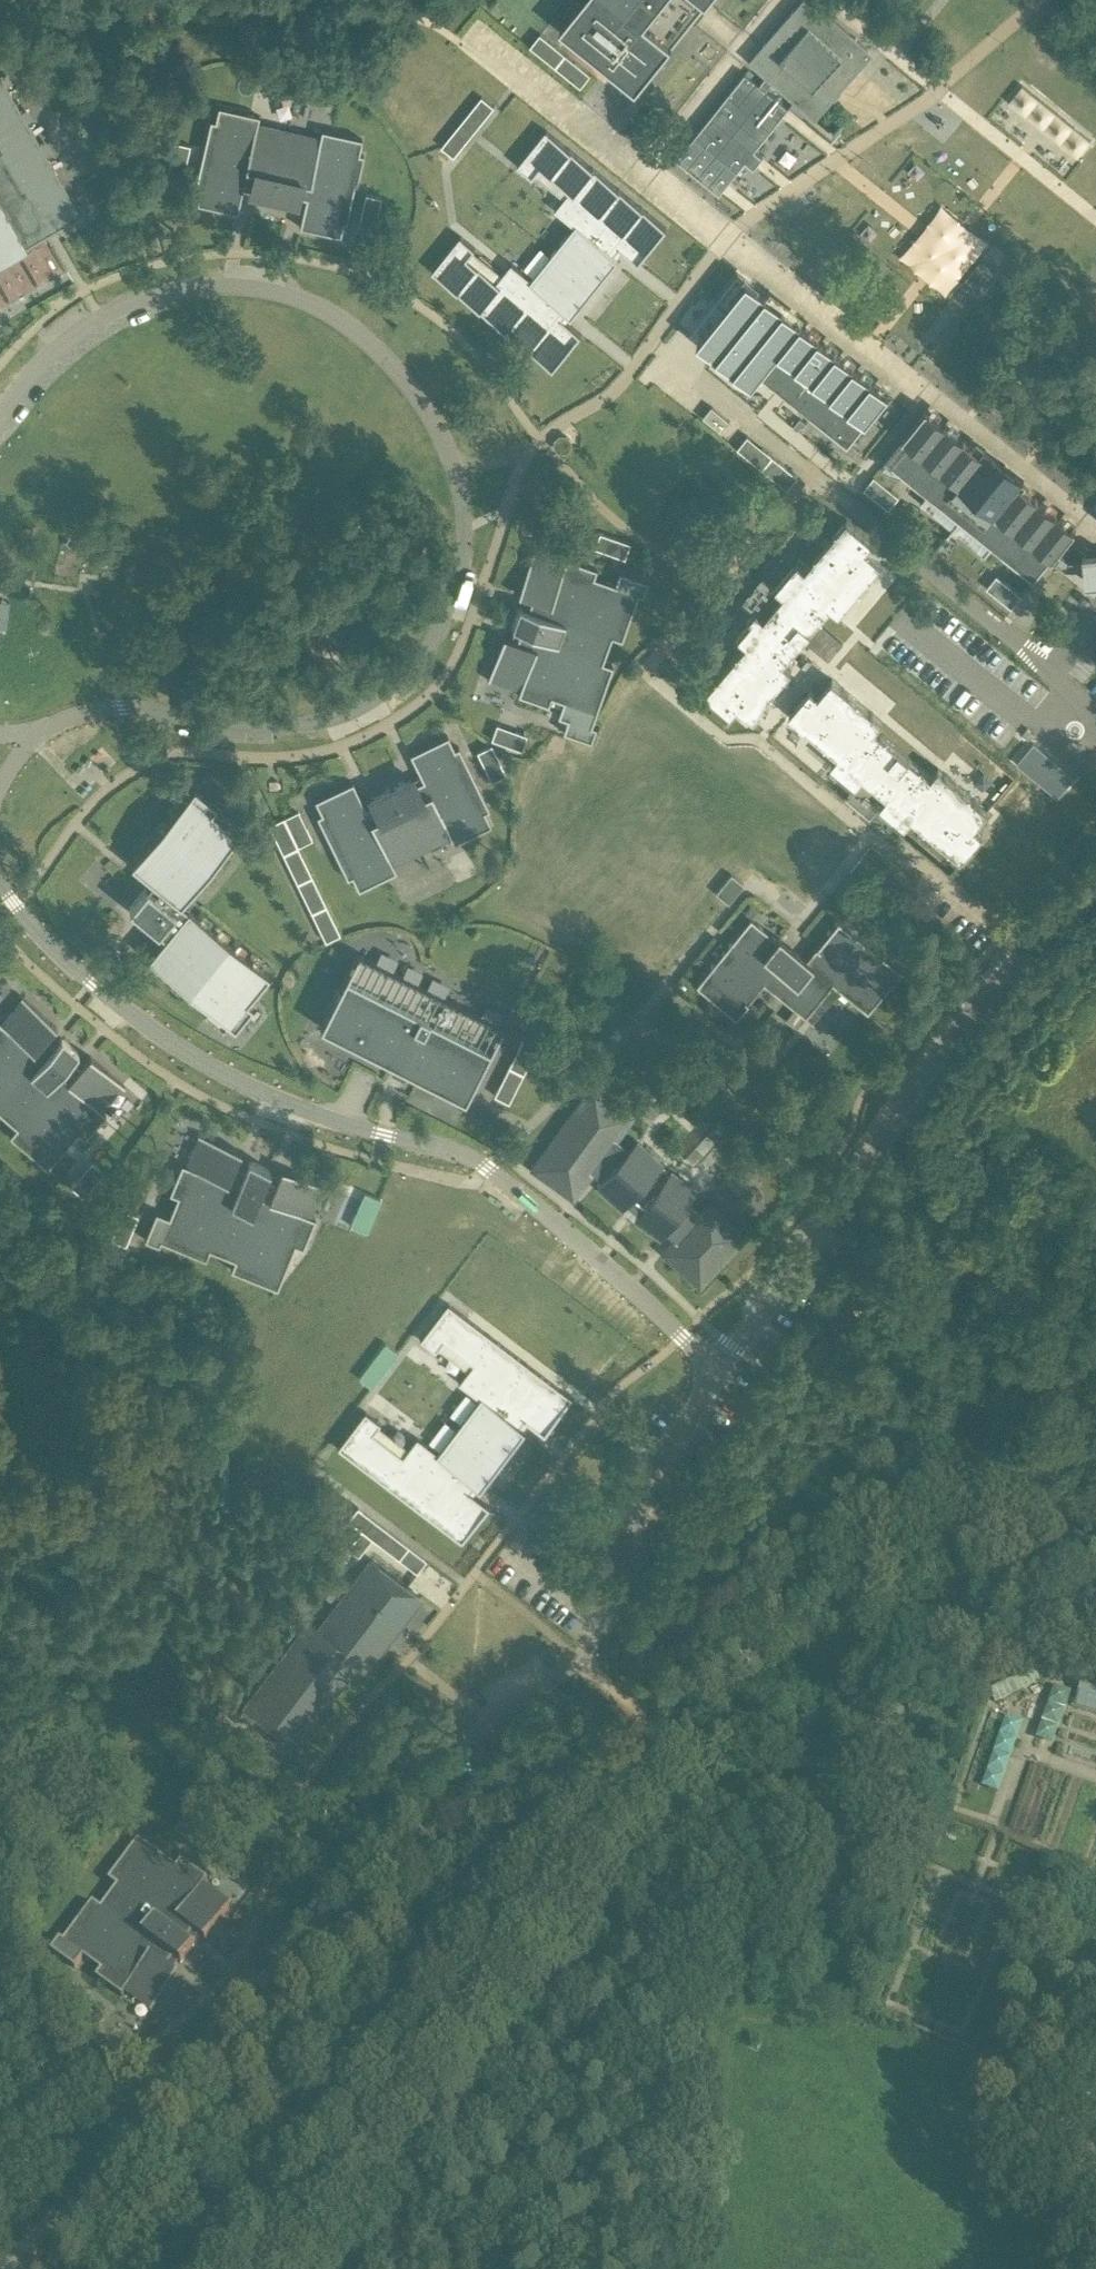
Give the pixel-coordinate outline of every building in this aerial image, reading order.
[(561,29),(637,90),(693,21),(686,15),(692,7),(698,0),(584,0),(561,29)] [(816,0),(805,0),(796,11),(795,10),(794,11),(795,12),(767,43),(766,42),(765,43),(766,44),(756,55),(755,56),(754,58),(754,60),(755,61),(756,63),(756,64),(768,74),(773,79),(799,102),(799,103),(800,104),(800,103),(812,113),(830,94),(837,100),(844,92),(837,85),(840,81),(845,86),(859,70),(860,71),(861,70),(860,69),(870,58),(871,57),(872,56),(872,55),(872,54),(872,53),(872,52),(871,50),(870,49),(859,39),(859,38),(858,37),(858,38),(827,10),(828,9),(827,9),(826,9),(816,0)] [(14,41),(18,39),(10,24),(0,30),(0,49),(14,41)] [(591,74),(541,33),(531,46),(581,86),(591,74)] [(747,71),(677,158),(721,193),(746,161),(753,167),(762,155),(755,149),(790,106),(767,87),(773,79),(768,74),(760,82),(747,71)] [(19,246),(20,248),(23,247),(16,236),(72,203),(79,214),(81,213),(0,72),(0,257),(19,246)] [(482,96),(477,103),(489,113),(494,106),(482,96)] [(216,119),(211,118),(195,186),(200,187),(197,202),(238,211),(244,183),(252,184),(251,190),(298,200),(299,195),(307,197),(300,226),(341,235),(344,220),(349,221),(365,153),(360,152),(363,138),(322,128),(319,143),(257,129),(260,114),(219,105),(216,119)] [(461,235),(432,270),(554,368),(582,333),(567,321),(563,317),(568,310),(573,314),(619,257),(614,253),(620,246),(624,250),(639,262),(667,226),(546,129),(518,164),(533,176),(536,173),(541,166),(571,189),(565,196),(555,208),(575,225),(532,278),(512,262),(502,274),(497,281),(467,258),(473,251),(476,247),(461,235)] [(447,139),(442,146),(454,156),(459,149),(447,139)] [(174,143),(167,174),(183,177),(190,147),(174,143)] [(375,228),(383,197),(367,193),(360,225),(375,228)] [(782,308),(781,309),(775,314),(772,311),(762,303),(768,296),(738,271),(715,300),(725,308),(698,341),(752,386),(761,376),(848,446),(890,394),(782,308)] [(704,416),(723,431),(731,421),(712,406),(704,416)] [(1042,571),(1075,529),(1042,501),(1002,469),(1006,465),(1004,463),(1000,468),(927,409),(881,465),(883,466),(886,462),(926,495),(921,502),(922,503),(928,496),(958,520),(947,534),(949,535),(960,521),(990,546),(984,553),(986,554),(991,547),(1033,581),(1042,571)] [(801,417),(794,426),(799,430),(802,425),(805,427),(808,422),(801,417)] [(738,448),(788,488),(799,476),(748,435),(738,448)] [(889,488),(879,500),(890,509),(900,496),(889,488)] [(847,519),(828,542),(806,568),(798,561),(776,586),(785,593),(765,617),(756,610),(735,635),(743,642),(702,691),(727,712),(734,704),(750,718),(792,668),(784,662),(832,605),(840,612),(882,562),(866,548),(873,540),(847,519)] [(630,542),(619,538),(614,554),(624,557),(630,542)] [(503,635),(488,679),(490,680),(491,677),(520,687),(518,694),(549,705),(551,696),(562,700),(557,715),(567,718),(563,731),(590,741),(595,726),(592,725),(596,712),(613,665),(603,661),(608,649),(612,636),(622,640),(639,592),(642,594),(647,580),(620,571),(616,584),(594,576),(597,568),(567,557),(564,564),(534,553),(536,550),(534,550),(518,593),(532,598),(530,604),(528,609),(520,606),(512,627),(521,630),(519,635),(517,640),(503,635)] [(1086,581),(1095,580),(1095,553),(1083,554),(1086,581)] [(996,575),(987,587),(994,593),(1003,581),(996,575)] [(790,713),(828,745),(839,754),(832,762),(857,784),(864,775),(888,795),(881,804),(906,825),(913,817),(962,858),(983,833),(975,826),(989,810),(939,768),(932,776),(896,745),(876,728),(883,720),(833,678),(820,694),(819,694),(811,687),(790,713)] [(496,723),(490,738),(521,749),(527,734),(496,723)] [(353,781),(315,799),(321,813),(317,815),(347,878),(352,876),(358,889),(396,871),(389,857),(447,829),(454,843),(492,824),(485,811),(490,809),(459,746),(455,748),(448,734),(410,753),(423,779),(419,781),(416,783),(413,778),(371,799),(373,804),(369,806),(366,807),(353,781)] [(1035,742),(1017,762),(1058,796),(1075,776),(1035,742)] [(501,761),(488,767),(492,777),(506,771),(501,761)] [(131,863),(151,879),(129,907),(142,917),(164,935),(148,956),(209,1006),(203,1013),(223,1028),(268,973),(181,901),(239,831),(211,809),(190,791),(183,786),(167,805),(174,811),(131,863)] [(194,786),(190,791),(211,809),(216,804),(194,786)] [(307,829),(293,836),(297,845),(312,838),(307,829)] [(293,836),(278,843),(282,852),(297,845),(293,836)] [(297,845),(282,852),(287,862),(302,855),(297,845)] [(741,861),(715,892),(727,902),(752,871),(741,861)] [(321,895),(306,902),(311,911),(325,904),(321,895)] [(325,904),(311,911),(315,921),(330,913),(325,904)] [(731,940),(725,947),(695,984),(735,1016),(762,982),(775,992),(782,998),(812,1022),(813,1021),(807,1016),(806,1014),(831,983),(867,1012),(900,970),(837,919),(815,946),(820,950),(810,962),(789,945),(785,950),(776,943),(780,938),(778,936),(776,938),(749,917),(731,940)] [(357,953),(320,1026),(400,1066),(464,1099),(501,1026),(357,953)] [(16,1126),(9,1134),(47,1167),(78,1132),(84,1137),(106,1113),(101,1109),(121,1085),(124,1087),(125,1085),(90,1055),(80,1066),(76,1062),(72,1059),(78,1051),(61,1037),(55,1044),(51,1040),(47,1037),(56,1025),(22,995),(20,996),(23,998),(2,1022),(0,1020),(0,1112),(16,1126)] [(538,1043),(524,1035),(520,1043),(534,1050),(538,1043)] [(769,1076),(763,1070),(753,1084),(759,1089),(769,1076)] [(512,1094),(498,1086),(495,1092),(509,1102),(512,1094)] [(637,1221),(661,1238),(665,1232),(675,1240),(665,1251),(699,1282),(742,1235),(708,1205),(701,1212),(694,1207),(687,1201),(691,1195),(665,1176),(650,1197),(639,1189),(657,1169),(631,1146),(627,1150),(613,1138),(629,1115),(592,1088),(569,1120),(567,1118),(555,1134),(558,1136),(535,1168),(572,1195),(589,1170),(600,1179),(596,1185),(622,1208),(626,1203),(629,1205),(636,1211),(638,1213),(635,1219),(637,1221)] [(706,1131),(685,1155),(694,1164),(716,1140),(706,1131)] [(169,1215),(156,1209),(144,1237),(159,1243),(160,1240),(205,1258),(209,1249),(234,1259),(230,1269),(277,1288),(295,1244),(303,1247),(315,1218),(309,1215),(321,1186),(324,1187),(325,1185),(282,1167),(276,1181),(266,1177),(270,1168),(249,1159),(245,1168),(235,1164),(241,1150),(198,1133),(197,1134),(200,1136),(188,1165),(181,1162),(169,1192),(177,1195),(169,1215)] [(77,1176),(70,1184),(81,1194),(89,1186),(77,1176)] [(355,1212),(350,1224),(366,1231),(371,1219),(355,1212)] [(115,1227),(111,1237),(125,1242),(126,1242),(130,1233),(115,1227)] [(365,1409),(337,1446),(461,1540),(488,1504),(473,1492),(469,1489),(474,1482),(478,1485),(523,1427),(518,1424),(524,1417),(528,1420),(543,1432),(571,1395),(447,1301),(420,1338),(435,1349),(437,1346),(443,1338),(473,1361),(468,1368),(458,1381),(478,1396),(436,1450),(418,1437),(409,1449),(404,1456),(372,1432),(377,1425),(380,1421),(365,1409)] [(376,1355),(368,1365),(380,1375),(388,1364),(376,1355)] [(356,1506),(347,1519),(354,1524),(363,1511),(356,1506)] [(360,1529),(347,1547),(357,1554),(371,1536),(360,1529)] [(401,1539),(392,1552),(399,1557),(408,1545),(401,1539)] [(408,1545),(399,1557),(416,1571),(426,1558),(408,1545)] [(319,1628),(309,1621),(245,1705),(293,1742),(356,1660),(365,1667),(420,1595),(371,1559),(319,1628)] [(1077,1706),(1095,1712),(1095,1685),(1086,1681),(1077,1706)] [(192,1826),(184,1821),(175,1833),(182,1839),(192,1826)] [(64,1942),(60,1939),(51,1951),(75,1969),(84,1958),(101,1971),(96,1978),(122,1997),(127,1991),(152,2010),(150,2013),(152,2014),(179,1976),(167,1968),(174,1959),(182,1964),(195,1946),(187,1941),(194,1932),(206,1941),(233,1903),(231,1902),(229,1905),(204,1886),(208,1880),(182,1861),(177,1868),(139,1840),(109,1881),(117,1887),(102,1909),(93,1902),(64,1942)] [(75,1989),(66,1982),(57,1996),(67,2002),(75,1989)]
